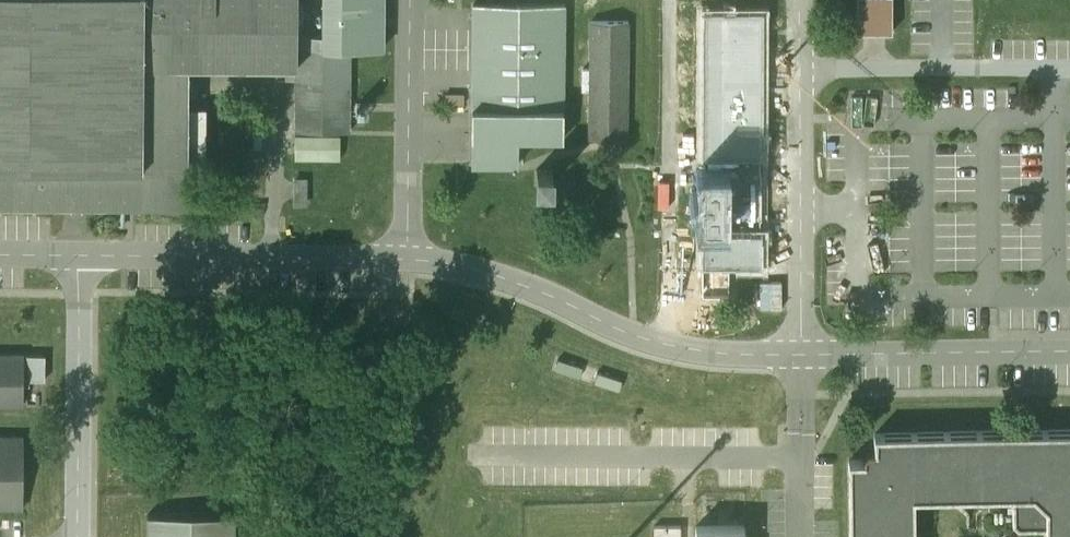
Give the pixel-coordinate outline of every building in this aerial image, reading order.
[(134,203),(186,203),(186,176),(187,106),(187,98),(187,64),(204,64),(295,65),(295,35),(295,0),(0,0),(0,201),(134,203)] [(321,35),(321,47),(350,48),(382,48),(383,0),(322,0),(321,35)] [(857,32),(863,32),(884,32),(891,31),(891,0),(856,0),(857,32)] [(563,5),(472,5),(472,11),(471,164),(519,164),(519,141),(523,141),(562,141),(563,5)] [(760,12),(703,12),(702,157),(760,157),(760,12)] [(629,22),(589,21),(587,138),(627,138),(629,22)] [(295,65),(294,130),(350,130),(350,48),(321,47),(321,35),(295,35),(295,65)] [(338,136),(295,135),(294,159),(338,159),(338,136)] [(760,157),(702,157),(702,262),(759,262),(760,157)] [(23,405),(23,353),(0,353),(0,405),(23,405)] [(850,536),(913,536),(913,496),(987,495),(1013,495),(1033,495),(1046,507),(1046,527),(1046,536),(1069,536),(1069,432),(874,434),(874,450),(868,450),(865,453),(865,460),(849,460),(850,536)] [(22,509),(23,436),(0,436),(0,508),(22,509)] [(1033,495),(1013,495),(1014,523),(1017,527),(1046,527),(1046,507),(1033,495)] [(148,516),(147,536),(234,536),(234,516),(148,516)] [(696,526),(695,536),(742,536),(742,526),(696,526)]
